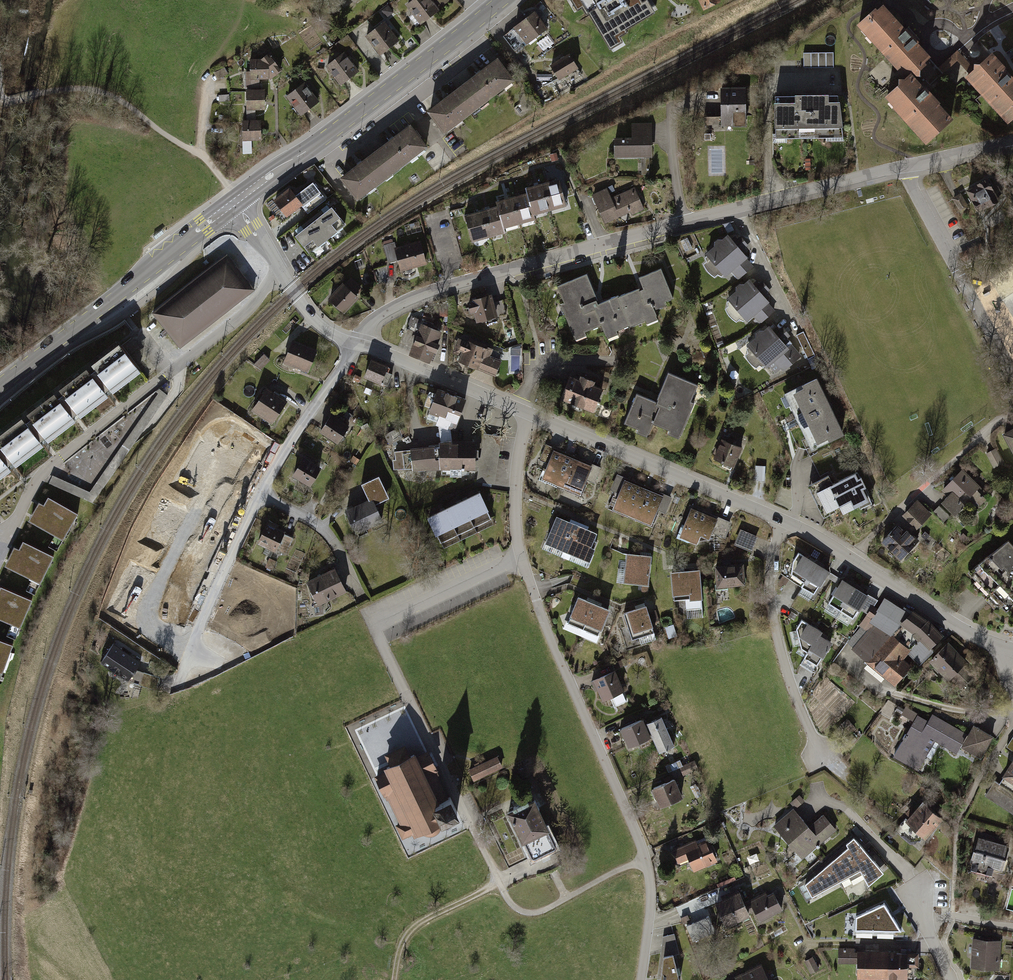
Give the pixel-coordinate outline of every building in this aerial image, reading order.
[(352,8),(363,0),(346,0),(352,8)] [(429,0),(415,0),(404,8),(418,28),(449,5),(446,0),(438,0),(432,4),(429,0)] [(591,14),(612,50),(624,43),(621,38),(630,33),(628,30),(658,14),(649,1),(644,3),(642,0),(573,0),(579,11),(585,8),(589,16),(591,14)] [(703,15),(720,6),(717,0),(696,0),(703,15)] [(882,4),(856,26),(902,79),(909,73),(912,77),(931,60),(882,4)] [(533,14),(514,29),(528,47),(547,32),(533,14)] [(385,24),(365,40),(382,60),(401,44),(385,24)] [(347,51),(327,67),(342,86),(362,71),(347,51)] [(251,71),(246,72),(247,90),(259,90),(260,80),(271,79),(284,70),(269,52),(261,57),(252,58),(251,71)] [(989,54),(963,78),(1006,123),(1012,117),(1012,79),(989,54)] [(834,56),(803,58),(803,74),(835,73),(834,56)] [(568,57),(549,70),(558,84),(578,71),(568,57)] [(496,62),(460,91),(477,113),(514,85),(496,62)] [(950,118),(912,77),(909,73),(902,79),(896,82),(896,86),(884,96),(924,141),(950,118)] [(306,83),(288,97),(304,117),(322,103),(306,83)] [(259,90),(247,90),(248,110),(268,109),(267,90),(259,90)] [(442,141),(477,113),(460,91),(424,119),(442,141)] [(746,95),(720,95),(721,128),(747,127),(746,95)] [(838,99),(773,101),(774,145),(846,144),(838,99)] [(260,125),(240,125),(240,145),(260,145),(260,125)] [(409,128),(371,157),(389,180),(427,152),(409,128)] [(650,128),(631,128),(631,142),(613,142),(613,162),(651,162),(650,128)] [(389,180),(371,157),(337,183),(355,207),(389,180)] [(550,210),(566,206),(559,179),(543,183),(550,210)] [(987,182),(953,201),(959,213),(971,207),(977,218),(1000,205),(987,182)] [(533,214),(550,210),(543,183),(526,187),(528,193),(533,214)] [(643,211),(634,189),(610,198),(606,188),(592,193),(604,225),(643,211)] [(290,192),(271,204),(284,221),(301,208),(290,192)] [(519,224),(535,220),(533,214),(528,193),(512,197),(519,224)] [(504,228),(519,224),(512,197),(497,201),(498,206),(504,228)] [(292,236),(307,253),(343,224),(327,204),(292,236)] [(488,237),(505,233),(504,228),(498,206),(481,210),(488,237)] [(474,241),(488,237),(481,210),(467,214),(474,241)] [(712,247),(704,254),(706,257),(704,260),(706,263),(703,266),(707,273),(713,279),(717,276),(719,278),(721,276),(723,278),(730,271),(738,281),(752,268),(745,259),(746,258),(744,255),(747,252),(745,249),(749,246),(741,236),(737,239),(733,234),(729,237),(727,235),(721,240),(717,239),(713,243),(712,247)] [(399,259),(397,249),(395,243),(384,246),(388,262),(399,259)] [(424,264),(419,243),(397,249),(399,259),(402,270),(424,264)] [(225,258),(151,317),(178,351),(253,292),(225,258)] [(671,300),(660,269),(637,277),(641,286),(618,294),(629,325),(631,329),(657,320),(652,307),(671,300)] [(629,325),(618,294),(598,303),(586,274),(556,287),(563,302),(559,303),(573,340),(586,335),(584,331),(599,324),(604,338),(616,334),(614,331),(629,325)] [(735,290),(726,298),(729,301),(726,303),(729,306),(725,309),(729,316),(735,322),(739,319),(741,321),(744,319),(745,321),(753,315),(760,324),(774,311),(767,303),(768,302),(766,298),(769,295),(767,293),(771,290),(763,280),(759,283),(755,278),(751,281),(749,278),(743,284),(739,283),(735,286),(735,290)] [(356,298),(342,284),(329,299),(343,312),(356,298)] [(497,316),(490,293),(465,301),(469,313),(474,311),(477,322),(497,316)] [(441,331),(422,324),(410,353),(429,360),(441,331)] [(754,336),(745,343),(748,347),(745,349),(748,352),(744,355),(748,362),(755,368),(758,365),(760,367),(763,365),(765,367),(768,364),(776,373),(781,368),(784,372),(792,365),(791,364),(801,356),(791,345),(788,348),(785,344),(789,341),(787,339),(791,336),(782,326),(779,329),(775,324),(771,327),(769,324),(762,330),(758,329),(754,332),(754,336)] [(494,350),(458,337),(452,352),(458,355),(455,362),(492,376),(496,377),(502,361),(491,357),(494,350)] [(282,362),(304,372),(314,350),(292,340),(282,362)] [(120,348),(92,370),(109,392),(138,370),(120,348)] [(257,364),(261,368),(270,360),(266,355),(257,364)] [(384,367),(368,359),(359,378),(375,385),(384,367)] [(383,383),(388,385),(394,369),(388,367),(383,383)] [(655,402),(636,394),(624,423),(637,429),(635,434),(645,438),(652,423),(668,430),(667,434),(679,439),(694,402),(690,400),(696,384),(667,372),(655,402)] [(88,373),(74,384),(91,406),(106,395),(88,373)] [(578,378),(568,374),(559,399),(593,412),(602,389),(591,385),(593,379),(580,374),(578,378)] [(841,434),(815,376),(800,382),(801,385),(784,392),(809,448),(841,434)] [(91,406),(74,384),(59,395),(76,418),(91,406)] [(249,410),(270,424),(285,402),(265,388),(249,410)] [(466,399),(435,388),(424,418),(454,429),(466,399)] [(55,398),(40,409),(58,431),(72,421),(55,398)] [(58,431),(40,409),(25,420),(43,443),(58,431)] [(337,443),(349,426),(331,414),(319,430),(337,443)] [(238,430),(222,419),(209,438),(224,449),(238,430)] [(23,421),(9,431),(26,454),(41,443),(23,421)] [(999,431),(1012,454),(1012,423),(999,431)] [(250,444),(255,436),(242,428),(237,436),(250,444)] [(9,431),(0,438),(0,451),(11,465),(26,454),(9,431)] [(481,451),(477,450),(474,468),(480,468),(477,481),(495,484),(502,440),(483,437),(481,451)] [(720,466),(734,471),(743,449),(719,439),(711,458),(722,462),(720,466)] [(473,467),(471,441),(435,444),(408,446),(411,472),(437,470),(473,467)] [(573,455),(547,444),(540,459),(547,462),(541,476),(560,484),(573,455)] [(995,449),(986,454),(994,469),(1004,464),(995,449)] [(600,466),(573,455),(560,484),(580,492),(586,478),(593,482),(600,466)] [(291,477),(310,487),(321,466),(302,456),(291,477)] [(757,465),(757,479),(766,478),(765,465),(757,465)] [(990,497),(963,470),(942,490),(947,495),(939,502),(953,516),(965,504),(963,502),(969,496),(980,507),(990,497)] [(820,478),(806,485),(821,517),(839,508),(842,514),(858,507),(859,510),(871,504),(855,472),(831,483),(827,475),(820,478)] [(611,507),(631,516),(644,484),(617,473),(611,488),(618,491),(611,507)] [(86,493),(58,476),(54,482),(83,499),(86,493)] [(376,476),(359,483),(365,498),(343,507),(353,531),(380,520),(374,503),(388,498),(376,476)] [(671,496),(644,484),(631,516),(650,524),(657,508),(664,511),(671,496)] [(478,491),(461,499),(478,533),(494,525),(478,491)] [(74,514),(46,498),(29,527),(56,544),(74,514)] [(461,499),(444,507),(460,542),(478,533),(461,499)] [(901,516),(916,529),(930,513),(916,500),(901,516)] [(730,522),(691,506),(679,533),(697,541),(701,533),(710,536),(712,530),(724,536),(730,522)] [(460,542),(444,507),(427,515),(443,549),(460,542)] [(563,560),(576,527),(554,518),(541,551),(563,560)] [(283,530),(266,522),(258,537),(276,546),(283,530)] [(880,542),(900,560),(918,540),(906,528),(903,531),(896,524),(880,542)] [(593,534),(576,527),(563,560),(590,571),(601,545),(591,541),(593,534)] [(756,537),(738,529),(732,544),(750,552),(756,537)] [(36,585),(51,557),(23,542),(8,570),(36,585)] [(1007,542),(962,576),(985,600),(1007,622),(1012,614),(1012,548),(1007,542)] [(814,561),(798,551),(791,562),(790,573),(802,580),(814,561)] [(652,556),(625,554),(623,582),(649,585),(652,556)] [(814,561),(802,580),(800,584),(814,593),(830,570),(814,561)] [(742,563),(713,564),(713,590),(728,589),(727,585),(743,585),(742,563)] [(345,592),(332,568),(304,583),(316,607),(345,592)] [(699,570),(669,572),(671,595),(673,595),(673,601),(676,600),(677,609),(686,608),(687,619),(703,618),(699,570)] [(826,601),(839,609),(854,586),(841,578),(826,601)] [(854,586),(839,609),(852,618),(867,595),(854,586)] [(16,632),(29,600),(0,589),(0,626),(16,632)] [(594,603),(576,596),(565,623),(583,630),(594,603)] [(910,612),(885,596),(878,607),(873,604),(859,625),(861,626),(847,642),(852,646),(851,648),(894,684),(911,664),(904,657),(908,652),(919,664),(934,650),(931,647),(944,634),(928,619),(913,609),(910,612)] [(611,610),(594,603),(583,630),(600,637),(611,610)] [(653,632),(645,605),(623,611),(631,639),(653,632)] [(819,631),(802,621),(795,631),(800,649),(806,653),(817,635),(819,631)] [(831,643),(817,635),(806,653),(803,658),(817,666),(831,643)] [(967,662),(947,642),(929,661),(949,680),(967,662)] [(9,647),(0,644),(0,672),(9,647)] [(139,664),(111,645),(99,662),(127,681),(139,664)] [(952,680),(962,689),(975,674),(965,665),(952,680)] [(612,669),(591,678),(601,701),(622,692),(612,669)] [(982,757),(994,735),(970,722),(965,731),(931,713),(928,719),(917,714),(898,706),(896,710),(913,721),(894,755),(920,770),(935,742),(958,754),(962,746),(982,757)] [(661,716),(644,723),(651,737),(659,752),(674,747),(661,716)] [(642,717),(618,728),(627,748),(651,737),(644,723),(642,717)] [(388,763),(383,766),(385,770),(374,775),(384,796),(385,796),(386,799),(388,799),(399,822),(395,824),(402,839),(412,834),(414,838),(421,834),(419,832),(421,831),(422,831),(423,832),(424,833),(425,833),(426,834),(428,834),(430,834),(432,834),(434,834),(436,833),(439,831),(440,829),(441,826),(442,824),(442,822),(442,821),(448,818),(447,818),(460,811),(452,793),(447,795),(438,775),(439,774),(437,770),(438,770),(428,749),(417,755),(415,750),(409,753),(405,744),(384,754),(388,763)] [(1001,773),(1004,776),(999,784),(992,784),(985,794),(1012,813),(1012,754),(1001,773)] [(495,759),(465,773),(470,784),(500,770),(495,759)] [(695,760),(681,766),(685,774),(699,767),(695,760)] [(672,777),(651,787),(660,807),(681,797),(672,777)] [(923,800),(904,819),(923,837),(941,818),(923,800)] [(794,805),(773,826),(801,855),(834,822),(820,808),(808,820),(794,805)] [(531,808),(505,819),(519,852),(546,841),(531,808)] [(708,835),(672,851),(678,865),(688,860),(692,868),(718,857),(708,835)] [(846,848),(843,850),(859,877),(866,889),(885,872),(852,835),(842,844),(846,848)] [(1009,844),(977,835),(969,861),(973,862),(970,870),(990,875),(992,869),(1001,871),(1009,844)] [(826,860),(842,888),(859,877),(843,850),(826,860)] [(826,860),(802,880),(816,903),(842,888),(826,860)] [(749,901),(759,919),(782,907),(772,889),(749,901)] [(740,892),(714,902),(722,922),(748,912),(740,892)] [(883,901),(853,916),(851,933),(905,935),(883,901)] [(710,916),(687,925),(694,942),(717,933),(710,916)] [(664,936),(658,979),(678,979),(672,955),(681,952),(675,934),(664,936)] [(1001,942),(972,939),(969,967),(998,970),(1001,942)] [(854,976),(905,975),(905,948),(854,948),(854,976)] [(761,962),(725,979),(770,979),(761,962)]
